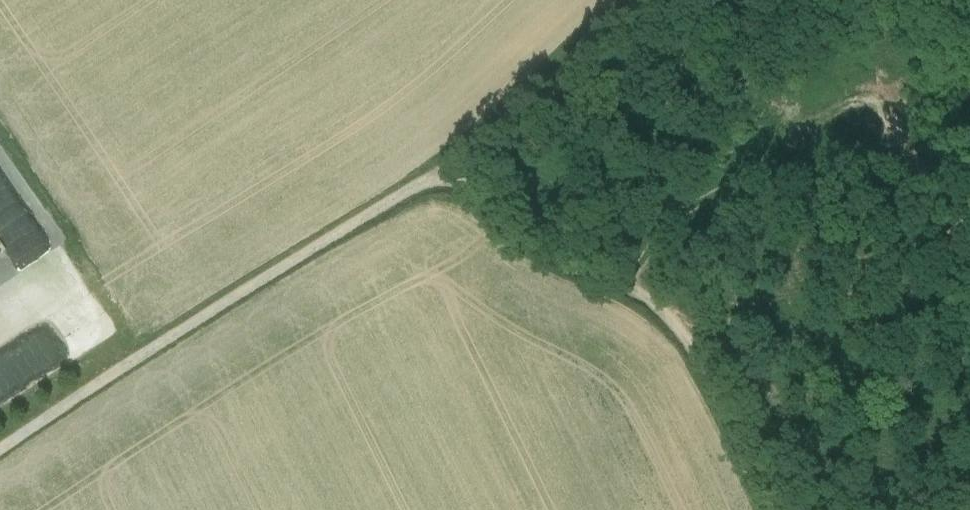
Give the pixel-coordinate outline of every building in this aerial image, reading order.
[(104,328),(48,241),(11,265),(67,352),(104,328)]
